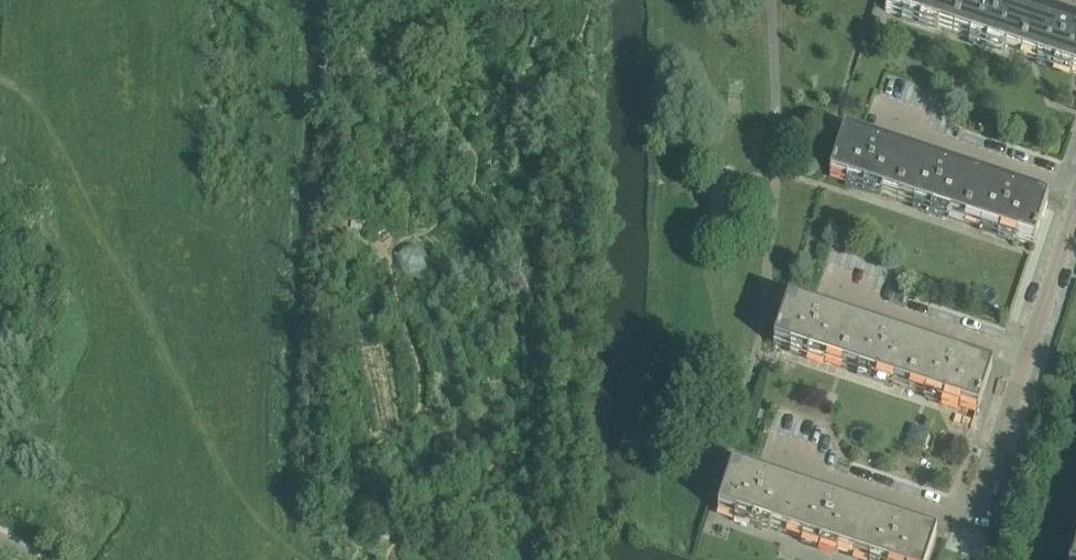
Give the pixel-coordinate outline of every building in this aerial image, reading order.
[(931,27),(954,35),(965,0),(889,0),(885,12),(931,27)] [(990,0),(965,0),(954,35),(1021,57),(1035,15),(1008,5),(1008,4),(998,0),(996,0),(995,2),(990,0)] [(1075,28),(1075,26),(1063,22),(1063,24),(1035,15),(1021,57),(1075,76),(1075,28)] [(829,179),(849,186),(897,202),(911,160),(885,151),(886,148),(873,144),(872,147),(842,138),(829,179)] [(938,169),(911,160),(897,202),(964,224),(979,182),(951,172),(952,170),(939,166),(938,169)] [(1033,247),(1048,204),(1019,195),(1020,193),(1008,189),(1007,191),(979,182),(964,224),(1033,247)] [(816,314),(787,304),(773,346),(841,369),(855,327),(828,318),(829,315),(817,311),(816,314)] [(883,336),(855,327),(841,369),(908,391),(923,349),(896,340),(897,338),(884,333),(883,336)] [(977,414),(991,372),(963,363),(964,360),(952,356),(951,359),(923,349),(908,391),(977,414)] [(760,481),(732,471),(717,514),(784,536),(798,494),(773,485),(774,483),(761,478),(760,481)] [(827,503),(798,494),(784,536),(853,559),(867,517),(840,508),(841,505),(828,501),(827,503)] [(935,539),(907,530),(908,527),(895,523),(894,526),(867,517),(853,559),(856,559),(929,559),(935,539)]
